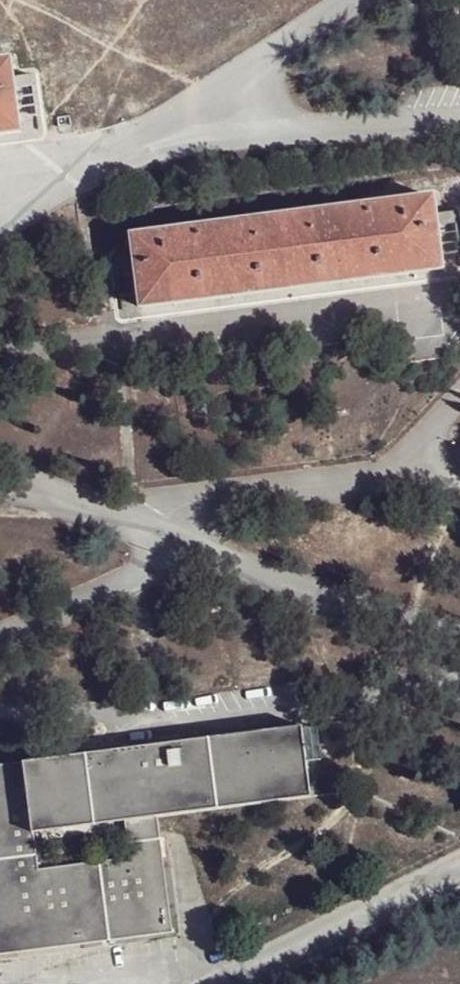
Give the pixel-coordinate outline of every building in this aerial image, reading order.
[(427,292),(418,198),(366,207),(369,225),(181,246),(182,233),(118,239),(126,328),(427,292)] [(256,730),(0,759),(0,941),(154,924),(145,819),(266,809),(256,730)]
